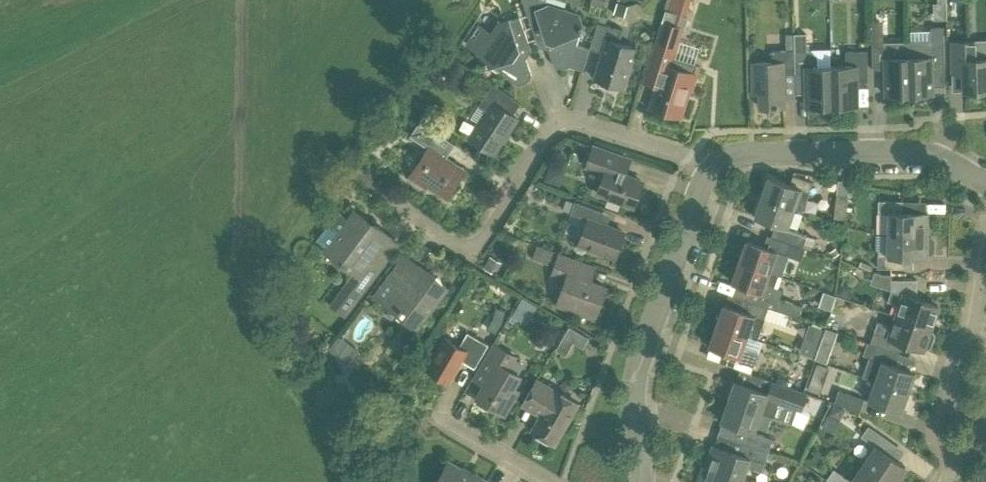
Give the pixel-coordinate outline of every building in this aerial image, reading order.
[(522,2),(538,47),(548,50),(554,66),(562,69),(570,66),(583,70),(589,49),(576,44),(580,31),(583,30),(578,14),(563,10),(566,2),(560,0),(522,0),(522,2)] [(947,16),(946,0),(934,0),(934,16),(947,16)] [(616,2),(613,14),(623,17),(626,5),(616,2)] [(678,17),(664,13),(662,20),(643,80),(656,84),(649,108),(680,118),(689,90),(691,91),(700,65),(675,57),(685,27),(676,25),(678,17)] [(527,82),(531,75),(525,59),(531,50),(519,17),(508,21),(498,24),(479,53),(484,67),(488,65),(518,85),(527,82)] [(623,88),(635,49),(616,43),(620,30),(597,23),(589,48),(602,53),(594,79),(623,88)] [(832,107),(831,67),(818,67),(817,55),(810,50),(807,50),(807,34),(794,34),(794,50),(795,74),(807,74),(807,107),(832,107)] [(908,57),(909,95),(933,94),(932,68),(944,68),(944,44),(932,44),(932,40),(907,41),(908,57)] [(909,95),(908,57),(907,41),(883,42),(883,46),(871,46),(872,70),(884,70),(885,96),(909,95)] [(951,42),(951,68),(951,76),(963,76),(964,92),(985,91),(985,41),(951,42)] [(784,75),(795,74),(794,50),(772,51),(772,63),(752,63),(753,94),(760,94),(760,108),(784,108),(784,75)] [(831,67),(832,107),(856,106),(855,75),(867,75),(867,51),(845,52),(845,66),(831,67)] [(493,155),(517,119),(512,115),(520,104),(492,85),(478,105),(486,110),(468,138),(493,155)] [(893,115),(912,114),(911,104),(893,105),(893,115)] [(419,121),(409,136),(428,148),(409,177),(425,188),(427,185),(446,197),(464,170),(446,159),(455,145),(419,121)] [(586,164),(605,171),(597,193),(633,206),(642,182),(617,172),(622,158),(592,147),(586,164)] [(768,177),(761,197),(794,209),(802,212),(812,183),(792,176),(789,185),(768,177)] [(846,220),(848,195),(836,194),(833,218),(846,220)] [(787,228),(794,209),(761,197),(754,217),(775,225),(771,236),(802,247),(806,235),(787,228)] [(888,235),(927,236),(928,213),(904,213),(904,202),(878,201),(878,213),(888,213),(888,235)] [(615,257),(624,233),(598,224),(602,212),(574,202),(570,213),(587,220),(578,244),(615,257)] [(337,213),(316,241),(327,250),(342,261),(341,262),(347,267),(348,265),(355,271),(328,305),(344,317),(386,262),(374,253),(386,237),(355,214),(349,221),(337,213)] [(927,236),(888,235),(887,257),(877,256),(877,268),(903,269),(903,257),(927,258),(927,255),(931,255),(934,252),(935,240),(931,237),(927,236)] [(738,261),(769,273),(776,252),(786,255),(790,244),(767,236),(763,247),(746,241),(738,261)] [(549,265),(554,252),(554,251),(537,245),(532,259),(549,265)] [(603,303),(608,290),(604,289),(604,287),(581,278),(586,265),(559,255),(551,276),(565,281),(556,304),(578,312),(580,307),(595,313),(599,302),(603,303)] [(492,257),(485,269),(495,275),(502,262),(492,257)] [(731,282),(737,284),(734,295),(728,294),(767,308),(768,307),(798,318),(802,306),(781,299),(784,290),(778,288),(782,277),(769,273),(738,261),(731,282)] [(387,307),(389,304),(417,324),(444,288),(416,267),(404,283),(393,274),(375,298),(387,307)] [(895,317),(930,328),(938,306),(917,299),(917,280),(891,280),(890,291),(891,291),(888,301),(899,305),(895,317)] [(839,283),(835,295),(844,298),(848,286),(839,283)] [(767,308),(728,294),(724,305),(723,305),(716,325),(747,336),(756,340),(764,319),(767,308)] [(536,307),(522,299),(512,316),(526,324),(536,307)] [(603,315),(600,328),(616,332),(619,319),(603,315)] [(930,330),(930,328),(895,317),(892,326),(878,322),(874,333),(873,333),(869,343),(898,353),(901,343),(922,350),(923,348),(926,350),(931,347),(935,336),(933,331),(930,330)] [(491,321),(488,327),(489,334),(494,337),(501,327),(491,321)] [(747,336),(716,325),(709,346),(726,352),(722,364),(751,374),(758,354),(743,349),(747,336)] [(467,332),(459,347),(445,339),(427,369),(449,382),(462,360),(475,368),(488,345),(467,332)] [(343,370),(348,364),(359,350),(339,335),(329,349),(336,356),(343,370)] [(804,339),(799,353),(813,358),(818,344),(804,339)] [(473,379),(484,385),(476,398),(504,415),(518,390),(513,387),(520,376),(507,369),(515,356),(493,343),(473,379)] [(820,343),(815,359),(827,363),(832,348),(820,343)] [(863,355),(869,357),(862,377),(874,381),(908,393),(915,373),(894,365),(898,353),(867,343),(863,355)] [(761,413),(774,418),(781,398),(798,404),(802,392),(751,374),(747,386),(734,382),(727,402),(761,413)] [(824,380),(812,376),(807,389),(819,394),(824,380)] [(525,399),(544,410),(531,431),(554,444),(578,404),(536,379),(525,399)] [(901,413),(908,393),(874,381),(867,401),(901,413)] [(860,412),(865,399),(839,390),(834,403),(860,412)] [(720,422),(722,422),(718,434),(744,443),(768,451),(773,439),(754,433),(756,427),(766,431),(771,418),(774,419),(774,418),(761,413),(727,402),(720,422)] [(890,481),(894,481),(905,466),(881,450),(888,439),(868,426),(861,436),(876,447),(864,464),(890,481)] [(768,451),(744,443),(718,434),(714,446),(713,445),(705,466),(743,479),(748,467),(761,471),(768,451)] [(488,481),(472,472),(471,474),(448,461),(436,481),(488,481)] [(864,464),(852,481),(834,469),(826,480),(830,481),(890,481),(864,464)] [(808,470),(802,465),(797,472),(804,477),(808,470)] [(743,479),(705,466),(700,481),(742,481),(743,479)]
